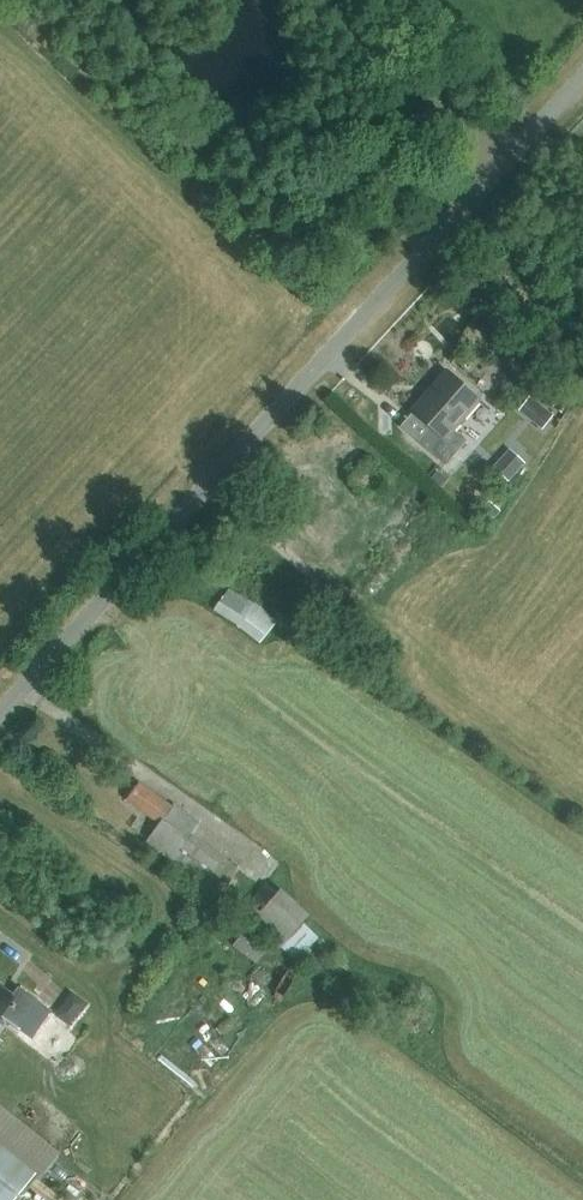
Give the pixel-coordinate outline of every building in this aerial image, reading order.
[(412,411),(431,427),(418,442),(445,465),(466,442),(452,430),(478,400),(447,372),(412,411)] [(542,431),(554,416),(529,396),(518,410),(542,431)] [(506,478),(523,459),(511,449),(495,467),(506,478)] [(232,586),(218,612),(270,641),(284,615),(232,586)] [(170,860),(167,865),(218,900),(239,869),(190,834),(198,823),(174,806),(171,808),(139,786),(128,801),(161,824),(147,844),(170,860)] [(292,966),(294,964),(296,966),(313,948),(309,946),(319,936),(304,922),(306,920),(265,882),(240,910),(281,947),(276,952),(292,966)] [(256,963),(265,952),(241,934),(232,946),(256,963)] [(21,1032),(22,1031),(17,1027),(36,1001),(19,989),(13,997),(0,987),(0,1017),(21,1032)] [(72,992),(63,1004),(77,1014),(86,1002),(72,992)] [(36,1173),(0,1144),(0,1199),(15,1199),(36,1173)]
